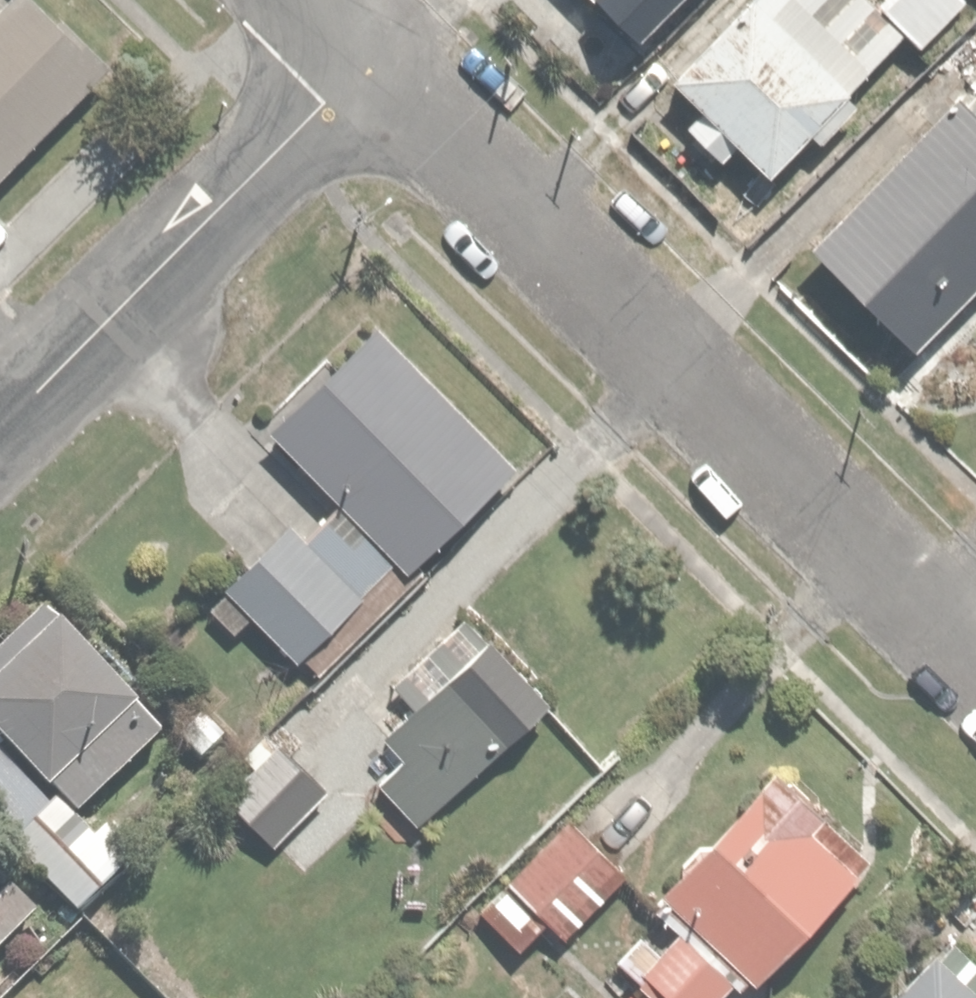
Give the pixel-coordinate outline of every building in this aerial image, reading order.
[(0,2),(0,162),(112,56),(59,0),(2,0),(0,2)] [(638,28),(665,0),(610,0),(638,28)] [(673,64),(703,96),(684,113),(724,156),(745,137),(770,164),(809,128),(817,136),(862,94),(849,80),(899,33),(869,0),(742,0),(673,64)] [(921,41),(960,0),(878,0),(921,41)] [(916,344),(975,284),(975,114),(950,88),(805,233),(916,344)] [(294,651),(389,555),(405,571),(520,455),(377,313),(274,418),(340,483),(315,511),(304,523),(288,507),(219,577),(226,583),(209,600),(229,620),(246,603),(294,651)] [(42,595),(33,587),(0,622),(0,736),(51,785),(40,797),(0,758),(0,804),(21,824),(7,838),(75,903),(136,839),(101,805),(82,825),(72,814),(163,719),(126,683),(140,668),(109,639),(98,649),(42,595)] [(440,625),(396,671),(416,690),(378,729),(399,749),(377,772),(423,818),(547,690),(485,631),(466,650),(440,625)] [(275,739),(224,788),(275,841),(326,792),(275,739)] [(643,893),(675,923),(659,940),(636,919),(608,948),(645,983),(631,997),(706,997),(740,961),(757,978),(867,859),(764,763),(643,893)] [(623,867),(557,810),(476,903),(517,938),(541,910),(568,933),(623,867)] [(42,903),(5,862),(0,866),(0,942),(42,903)] [(936,941),(885,997),(975,997),(975,978),(936,941)]
